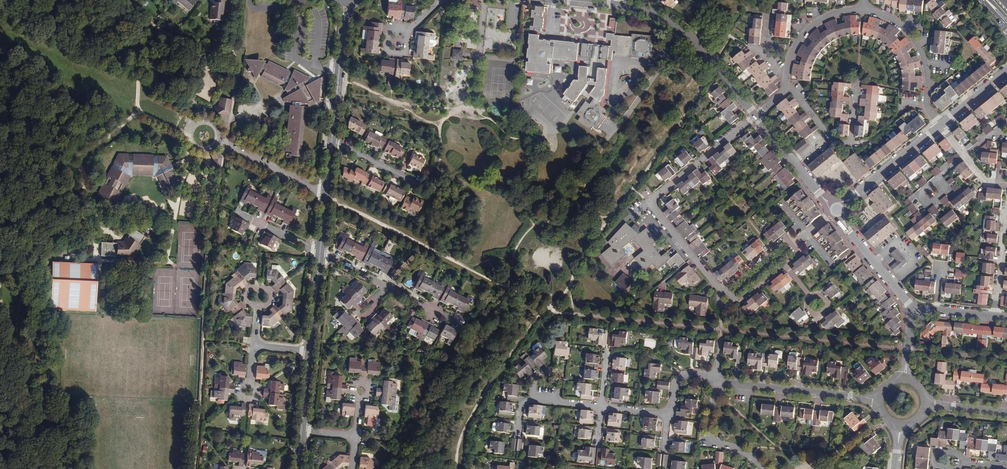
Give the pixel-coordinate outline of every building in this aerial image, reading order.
[(191,0),(173,0),(172,1),(176,5),(178,2),(189,11),(195,3),(191,0)] [(213,3),(213,13),(211,13),(210,21),(223,22),(225,0),(217,0),(216,3),(213,3)] [(400,15),(403,0),(398,0),(397,4),(387,3),(386,15),(393,16),(396,16),(396,14),(400,15)] [(405,1),(403,0),(400,15),(403,15),(403,17),(407,17),(413,18),(414,6),(405,5),(405,1)] [(900,7),(900,13),(922,15),(924,0),(901,0),(900,7)] [(936,12),(942,8),(946,4),(943,1),(942,2),(939,5),(935,0),(933,0),(927,4),(933,10),(934,9),(936,12)] [(774,9),(773,13),(786,14),(786,10),(788,10),(788,2),(779,1),(779,9),(774,9)] [(546,7),(537,6),(536,10),(534,10),(533,11),(532,17),(534,18),(536,19),(535,27),(532,26),(531,27),(531,30),(542,31),(543,28),(544,27),(545,19),(544,18),(544,12),(546,11),(546,7)] [(942,8),(936,12),(933,15),(938,21),(941,18),(947,13),(942,8)] [(947,13),(941,18),(944,21),(943,22),(947,28),(954,22),(949,17),(953,13),(950,10),(947,13)] [(792,15),(786,14),(773,13),(772,19),(774,20),(774,22),(772,22),(771,34),(773,34),(773,36),(790,38),(792,15)] [(852,34),(851,15),(849,16),(844,16),(845,19),(847,19),(848,23),(842,24),(845,35),(852,34)] [(856,15),(851,15),(852,34),(860,34),(861,21),(855,22),(855,18),(856,18),(856,15)] [(871,36),(876,18),(873,17),(870,17),(870,20),(871,20),(871,24),(865,23),(863,34),(871,36)] [(754,18),(753,29),(761,29),(763,18),(754,18)] [(882,20),(876,18),(871,36),(878,38),(883,28),(879,26),(878,26),(879,22),(881,23),(882,20)] [(838,38),(845,35),(842,24),(837,25),(835,22),(837,21),(836,19),(831,20),(838,38)] [(831,41),(838,38),(831,20),(826,23),(825,24),(827,27),(828,26),(830,29),(828,30),(825,32),(831,41)] [(886,30),(883,28),(878,38),(884,42),(895,28),(890,24),(888,27),(890,28),(888,31),(886,30)] [(365,40),(378,42),(378,34),(379,32),(376,32),(377,27),(362,26),(362,30),(366,31),(365,40)] [(761,37),(761,29),(753,29),(751,28),(750,36),(761,37)] [(890,47),(898,39),(895,35),(897,33),(898,34),(900,31),(895,28),(884,42),(890,47)] [(831,41),(825,32),(822,34),(821,35),(818,32),(819,30),(818,29),(813,32),(825,46),(831,41)] [(952,39),(953,32),(933,30),(931,53),(949,55),(949,53),(951,53),(952,41),(950,41),(950,38),(952,39)] [(417,45),(429,46),(430,38),(435,38),(435,34),(420,32),(420,36),(418,35),(418,39),(417,45)] [(820,51),(825,46),(813,32),(810,35),(809,37),(811,39),(812,37),(815,40),(811,44),(820,51)] [(616,36),(615,35),(610,34),(609,34),(608,35),(607,39),(609,40),(613,40),(612,47),(600,45),(598,59),(609,60),(612,61),(613,61),(614,51),(617,51),(617,55),(618,56),(626,57),(627,56),(631,56),(633,58),(653,60),(655,58),(656,51),(655,50),(653,49),(654,47),(655,47),(656,45),(657,38),(655,37),(635,35),(633,36),(633,37),(616,36)] [(561,42),(560,41),(540,39),(540,37),(539,36),(532,35),(530,36),(528,59),(529,60),(529,63),(528,64),(527,71),(528,72),(550,74),(552,73),(552,66),(551,65),(549,65),(550,59),(578,62),(579,57),(580,57),(582,57),(593,59),(595,45),(571,42),(570,43),(570,45),(561,45),(561,42)] [(402,37),(393,36),(392,48),(397,48),(398,43),(402,44),(402,37)] [(761,37),(750,36),(749,44),(760,45),(761,37)] [(976,50),(982,45),(975,37),(970,42),(976,50)] [(901,42),(898,39),(890,47),(894,53),(895,53),(910,42),(906,38),(903,40),(904,40),(905,41),(902,43),(901,42)] [(377,47),(378,42),(365,40),(364,48),(360,48),(360,52),(374,54),(374,50),(377,50),(377,47)] [(899,59),(909,54),(908,51),(907,50),(910,48),(911,49),(913,48),(910,42),(895,53),(899,59)] [(803,44),(800,49),(816,58),(819,53),(820,51),(811,44),(808,49),(804,47),(805,46),(803,44)] [(429,56),(429,46),(417,45),(416,52),(416,54),(418,54),(418,59),(433,60),(433,56),(429,56)] [(593,59),(591,81),(596,81),(598,59),(600,45),(595,45),(593,59)] [(976,50),(983,58),(989,53),(982,45),(976,50)] [(463,51),(453,49),(452,59),(462,60),(463,51)] [(801,61),(812,65),(813,63),(816,58),(800,49),(797,55),(803,57),(801,61)] [(737,62),(739,65),(753,53),(750,50),(745,55),(741,51),(732,58),(736,63),(737,62)] [(753,53),(739,65),(741,67),(740,68),(743,73),(747,69),(753,65),(749,61),(755,56),(753,53)] [(997,61),(989,53),(983,58),(991,66),(997,61)] [(912,60),(909,54),(899,59),(902,67),(920,61),(918,56),(914,57),(915,59),(912,60)] [(260,62),(245,60),(249,66),(247,70),(248,72),(252,72),(256,79),(259,72),(262,66),(262,65),(260,62)] [(388,74),(388,78),(391,78),(393,78),(394,64),(390,63),(390,62),(387,61),(381,61),(380,73),(388,74)] [(794,64),(792,69),(811,72),(812,67),(812,65),(801,61),(800,65),(800,66),(796,66),(796,64),(794,64)] [(902,67),(904,74),(915,72),(914,69),(921,68),(920,61),(902,67)] [(261,77),(282,87),(282,86),(283,84),(287,85),(285,88),(284,90),(286,91),(288,90),(290,95),(288,96),(283,98),(285,102),(292,103),(292,106),(290,106),(285,152),(289,152),(289,154),(291,154),(291,156),(300,157),(304,108),(303,108),(303,104),(308,104),(308,106),(318,101),(320,81),(318,78),(309,84),(307,85),(305,81),(307,80),(308,79),(307,77),(293,71),(291,75),(288,73),(289,72),(268,62),(267,64),(262,73),(261,77)] [(756,62),(753,65),(747,69),(750,74),(752,72),(754,75),(767,64),(765,62),(760,66),(756,62)] [(410,63),(403,63),(400,63),(400,64),(396,64),(395,78),(399,79),(399,75),(409,76),(410,63)] [(982,67),(981,68),(987,75),(992,71),(986,63),(985,65),(984,64),(981,66),(982,67)] [(770,67),(767,64),(754,75),(756,78),(754,79),(758,83),(767,75),(764,72),(770,67)] [(589,85),(589,84),(590,80),(591,66),(581,65),(580,75),(579,75),(579,80),(577,79),(576,79),(566,93),(566,95),(575,101),(577,100),(582,94),(583,94),(589,85)] [(608,78),(609,68),(598,67),(597,81),(597,84),(590,94),(596,98),(592,104),(589,101),(586,102),(578,113),(579,114),(582,117),(580,120),(580,122),(591,130),(593,129),(595,126),(598,129),(600,128),(608,118),(607,115),(604,113),(607,110),(606,108),(605,107),(603,106),(604,104),(601,102),(606,96),(607,83),(608,83),(609,78),(608,78)] [(975,73),(981,80),(987,75),(981,68),(979,69),(978,68),(976,70),(977,71),(975,73)] [(811,72),(792,69),(792,71),(792,76),(798,76),(798,80),(809,80),(811,72)] [(904,82),(923,82),(922,78),(922,76),(916,77),(915,72),(904,74),(904,82)] [(971,76),(970,77),(976,84),(981,80),(975,73),(974,74),(973,73),(970,75),(971,76)] [(770,79),(767,75),(758,83),(761,87),(763,86),(765,88),(778,78),(776,75),(770,79)] [(970,88),(976,84),(970,77),(969,78),(968,77),(965,79),(966,80),(965,81),(970,88)] [(780,81),(778,78),(765,88),(767,91),(765,92),(769,97),(779,89),(775,85),(780,81)] [(952,99),(958,94),(954,90),(952,87),(946,81),(931,93),(931,98),(934,102),(933,103),(937,108),(939,107),(942,111),(954,102),(952,99)] [(960,86),(965,93),(970,88),(965,81),(963,83),(962,81),(961,83),(960,84),(961,85),(960,86)] [(832,90),(844,91),(844,87),(851,87),(851,83),(834,82),(834,85),(832,85),(832,90)] [(922,89),(923,82),(904,82),(904,83),(904,89),(915,92),(916,88),(922,89)] [(868,89),(868,94),(880,95),(880,90),(879,90),(879,86),(862,84),(862,88),(868,89)] [(718,102),(724,98),(721,95),(722,94),(725,92),(720,86),(711,94),(718,102)] [(954,90),(958,94),(960,97),(965,93),(960,86),(958,87),(957,86),(955,87),(955,88),(956,89),(954,90)] [(843,96),(844,91),(832,90),(831,96),(833,96),(833,99),(850,101),(850,97),(843,96)] [(992,96),(993,97),(999,104),(1005,99),(999,93),(998,94),(997,93),(992,96)] [(861,98),(861,102),(877,103),(877,100),(879,100),(880,95),(868,94),(868,98),(861,98)] [(999,104),(993,97),(991,99),(990,98),(986,101),(992,109),(999,104)] [(230,100),(221,98),(220,103),(221,104),(220,107),(216,110),(220,117),(226,114),(227,116),(230,114),(232,100),(230,100)] [(726,101),(724,98),(718,102),(725,111),(734,103),(730,98),(728,100),(726,101)] [(781,110),(783,112),(797,101),(795,99),(790,103),(789,102),(789,101),(786,98),(776,106),(780,111),(781,110)] [(830,107),(842,109),(843,104),(849,105),(850,101),(833,99),(832,102),(831,102),(830,107)] [(800,105),(797,101),(783,112),(785,114),(784,116),(787,120),(797,112),(794,109),(800,105)] [(982,106),(981,107),(986,114),(992,109),(986,101),(981,105),(982,106)] [(867,106),(866,111),(878,112),(879,107),(877,106),(877,103),(861,102),(860,105),(867,106)] [(734,103),(725,111),(721,114),(730,125),(739,118),(736,114),(735,115),(731,112),(730,110),(732,109),(733,110),(737,107),(734,103)] [(981,119),(986,114),(981,107),(980,106),(975,110),(976,111),(975,112),(981,119)] [(831,116),(841,117),(848,118),(849,114),(842,113),(842,109),(830,107),(830,112),(831,113),(831,116)] [(895,122),(903,132),(906,136),(912,131),(914,134),(927,124),(923,119),(924,118),(920,113),(919,114),(915,110),(912,110),(911,109),(895,122)] [(878,117),(878,112),(866,111),(866,115),(859,115),(859,119),(866,119),(876,120),(876,117),(878,117)] [(794,126),(808,115),(806,112),(800,116),(797,112),(787,120),(791,124),(792,123),(794,126)] [(966,118),(972,126),(978,121),(973,114),(971,116),(970,114),(966,118)] [(798,133),(808,126),(805,122),(810,118),(808,115),(794,126),(796,128),(795,129),(798,133)] [(367,126),(350,117),(348,122),(348,127),(351,129),(350,129),(355,132),(356,131),(358,132),(358,133),(362,136),(367,126)] [(848,118),(841,117),(839,134),(849,135),(850,124),(847,124),(847,125),(844,124),(844,122),(848,122),(848,118)] [(966,131),(972,126),(966,118),(961,122),(962,123),(961,124),(961,125),(966,131)] [(811,119),(806,123),(811,129),(815,126),(811,119)] [(864,136),(866,119),(859,119),(859,123),(862,123),(862,126),(858,126),(858,125),(856,125),(855,136),(864,136)] [(808,126),(798,133),(801,137),(803,136),(805,139),(818,128),(816,125),(811,129),(808,126)] [(960,140),(966,135),(960,127),(954,132),(956,133),(955,134),(960,140)] [(381,138),(369,132),(364,141),(369,144),(368,145),(372,147),(373,146),(377,148),(377,146),(382,149),(387,138),(382,135),(381,138)] [(898,136),(894,132),(889,136),(892,140),(893,139),(892,138),(893,137),(895,136),(896,137),(898,136)] [(906,136),(903,132),(901,133),(900,132),(897,134),(899,135),(898,136),(903,143),(908,138),(906,136)] [(694,145),(700,153),(703,151),(702,150),(704,148),(705,149),(705,150),(712,145),(704,136),(698,141),(696,141),(694,142),(695,144),(694,145)] [(754,147),(764,140),(761,136),(755,140),(751,137),(744,142),(751,150),(754,147)] [(898,147),(903,143),(898,136),(896,137),(895,136),(893,137),(892,138),(893,139),(892,140),(898,147)] [(768,144),(764,140),(754,147),(758,152),(759,153),(761,156),(768,150),(765,146),(768,144)] [(898,147),(892,140),(890,142),(889,140),(887,142),(888,143),(887,144),(892,151),(898,147)] [(944,140),(940,144),(946,152),(952,146),(947,140),(945,141),(944,140)] [(403,148),(389,141),(384,151),(392,155),(392,154),(394,155),(394,156),(397,158),(398,157),(403,148)] [(801,151),(806,147),(802,142),(797,146),(801,151)] [(725,155),(730,160),(738,153),(730,143),(725,147),(727,150),(729,152),(725,155)] [(883,148),(882,149),(887,156),(892,151),(887,144),(885,146),(884,144),(881,146),(883,148)] [(933,144),(929,148),(936,156),(942,151),(936,144),(934,145),(933,144)] [(936,156),(929,148),(924,152),(925,153),(924,154),(930,161),(936,156)] [(823,175),(837,164),(835,162),(839,158),(835,154),(836,153),(834,150),(833,151),(831,149),(809,167),(817,177),(821,173),(823,175)] [(887,156),(882,149),(880,150),(879,149),(876,151),(877,152),(876,153),(881,160),(887,156)] [(765,166),(777,156),(773,151),(771,153),(768,150),(761,156),(758,158),(759,159),(762,157),(763,159),(760,161),(765,166)] [(997,164),(997,162),(998,154),(998,151),(990,150),(990,153),(989,164),(997,164)] [(688,164),(688,163),(687,162),(688,161),(690,162),(692,160),(685,151),(685,152),(683,151),(681,152),(681,155),(674,160),(682,169),(688,164)] [(725,164),(730,160),(725,155),(722,157),(721,155),(719,153),(713,157),(721,167),(725,164)] [(872,156),(871,157),(876,164),(881,160),(876,153),(875,154),(873,153),(871,155),(872,156)] [(981,163),(989,164),(990,153),(982,153),(981,163)] [(156,173),(163,189),(175,183),(168,170),(167,170),(165,166),(168,164),(165,158),(154,156),(153,157),(134,156),(134,155),(119,154),(113,167),(114,167),(109,176),(108,176),(98,195),(112,203),(129,172),(156,173)] [(223,160),(221,154),(214,156),(215,160),(216,160),(214,165),(213,165),(211,170),(217,173),(223,160)] [(421,158),(414,154),(409,164),(413,166),(413,167),(416,168),(417,168),(420,170),(425,160),(421,158)] [(851,157),(845,162),(844,163),(858,181),(870,171),(856,154),(853,156),(851,157)] [(781,162),(777,156),(765,166),(769,171),(772,169),(773,171),(771,173),(772,175),(782,167),(779,163),(781,162)] [(915,160),(915,161),(921,168),(927,163),(922,156),(920,157),(919,156),(915,160)] [(723,169),(721,167),(713,157),(709,160),(712,164),(714,163),(716,165),(714,166),(713,166),(710,169),(716,176),(724,170),(723,169)] [(876,164),(871,157),(869,159),(868,157),(865,160),(866,161),(865,162),(870,169),(876,164)] [(913,161),(909,164),(915,172),(921,168),(915,161),(914,162),(913,161)] [(956,168),(961,174),(969,167),(965,163),(963,164),(962,163),(956,168)] [(168,170),(175,183),(177,182),(168,164),(165,166),(167,170),(168,170)] [(904,171),(909,177),(911,180),(917,175),(915,172),(909,164),(904,168),(905,169),(904,171)] [(660,178),(664,183),(667,180),(666,179),(668,178),(669,179),(675,174),(668,165),(657,174),(658,175),(657,177),(659,178),(660,178)] [(777,175),(781,180),(790,173),(787,168),(784,169),(782,167),(772,175),(774,178),(777,175)] [(969,167),(961,174),(966,180),(964,182),(966,185),(972,181),(969,177),(972,175),(971,173),(973,172),(969,167)] [(358,179),(362,182),(366,173),(357,168),(356,168),(355,169),(355,170),(356,171),(354,172),(345,168),(343,168),(342,176),(347,178),(347,181),(350,182),(352,180),(353,179),(355,180),(358,179)] [(693,174),(700,183),(703,186),(711,180),(705,172),(701,175),(701,176),(700,177),(699,176),(700,174),(697,170),(693,174)] [(157,175),(156,173),(129,172),(112,203),(115,204),(131,175),(155,176),(157,175)] [(899,172),(894,176),(901,184),(903,187),(909,182),(901,173),(900,174),(899,172)] [(377,179),(366,173),(362,182),(361,183),(367,186),(367,187),(371,189),(372,188),(379,192),(384,183),(383,181),(381,180),(380,180),(377,179)] [(790,173),(781,180),(788,189),(795,183),(793,180),(795,178),(790,173)] [(689,183),(693,189),(697,193),(698,191),(695,187),(700,183),(693,174),(690,176),(691,178),(693,180),(689,183)] [(895,189),(901,184),(894,176),(890,180),(890,181),(889,182),(895,189)] [(685,195),(693,189),(689,183),(687,185),(685,183),(683,181),(677,186),(685,195)] [(395,186),(387,182),(383,191),(386,193),(386,194),(390,196),(389,199),(391,200),(392,201),(393,202),(394,202),(396,202),(397,200),(400,202),(405,192),(394,187),(395,186)] [(252,205),(258,193),(250,189),(252,186),(248,184),(241,197),(245,199),(244,201),(247,202),(252,205)] [(964,192),(970,200),(976,195),(975,194),(979,192),(974,185),(970,188),(971,189),(969,190),(968,189),(964,192)] [(893,205),(879,187),(870,195),(869,196),(874,203),(871,206),(878,214),(881,211),(883,214),(893,205)] [(983,193),(982,200),(986,201),(986,198),(994,198),(995,188),(989,188),(989,190),(987,189),(987,193),(983,193)] [(1001,189),(995,188),(994,198),(1002,199),(1003,191),(1001,191),(1001,189)] [(801,190),(787,201),(790,205),(795,201),(796,202),(791,206),(796,213),(802,209),(803,210),(797,215),(803,221),(808,217),(809,218),(804,223),(806,226),(821,214),(819,212),(815,207),(816,206),(809,198),(808,199),(801,190)] [(970,200),(964,192),(959,196),(960,198),(959,199),(964,205),(970,200)] [(258,193),(252,205),(258,208),(260,209),(261,207),(265,209),(271,196),(268,194),(266,198),(258,193)] [(273,215),(278,217),(283,207),(276,203),(278,199),(274,197),(267,210),(270,212),(270,213),(273,215)] [(413,200),(406,197),(401,208),(407,211),(409,208),(418,213),(423,203),(414,198),(413,200)] [(964,205),(959,199),(958,197),(953,201),(954,203),(953,204),(958,210),(959,209),(961,211),(962,211),(966,208),(964,205)] [(668,217),(677,210),(680,207),(674,199),(667,205),(671,209),(672,210),(670,211),(669,210),(664,214),(668,217)] [(292,211),(283,207),(278,217),(284,221),(287,222),(287,220),(291,222),(297,209),(294,207),(292,211)] [(935,213),(931,208),(928,210),(930,213),(931,214),(930,215),(928,214),(924,218),(925,219),(930,226),(937,221),(932,216),(935,213)] [(678,223),(684,219),(677,210),(668,217),(672,223),(674,221),(676,220),(678,223)] [(946,214),(953,222),(959,217),(953,211),(952,212),(951,211),(946,214)] [(946,227),(953,222),(946,214),(941,218),(942,219),(941,220),(946,227)] [(241,236),(244,230),(245,227),(244,226),(246,222),(233,216),(230,220),(234,222),(230,230),(241,236)] [(987,230),(991,230),(998,231),(999,225),(996,225),(996,223),(996,221),(992,220),(993,216),(992,216),(986,216),(986,220),(988,220),(987,230)] [(886,217),(868,232),(870,234),(866,237),(873,247),(896,229),(886,217)] [(681,234),(690,227),(684,219),(678,223),(681,226),(679,228),(677,229),(681,234)] [(930,226),(925,219),(924,220),(922,219),(918,223),(919,224),(924,231),(930,226)] [(772,226),(780,237),(785,232),(783,230),(781,228),(785,225),(780,220),(772,226)] [(635,233),(637,231),(627,221),(609,242),(612,247),(602,255),(612,268),(628,255),(622,249),(635,239),(644,251),(635,258),(645,271),(654,264),(658,270),(668,262),(672,268),(677,264),(680,268),(686,263),(678,253),(673,256),(674,258),(673,259),(672,258),(667,252),(662,256),(653,244),(658,240),(647,228),(639,234),(638,235),(635,233)] [(835,232),(829,224),(828,224),(814,236),(817,239),(823,235),(823,236),(818,240),(824,247),(829,243),(830,244),(825,248),(830,255),(836,251),(837,252),(831,256),(834,260),(840,256),(842,260),(851,253),(848,249),(849,249),(842,240),(843,239),(836,231),(835,232)] [(916,224),(912,227),(918,235),(924,231),(919,224),(917,226),(916,224)] [(774,241),(780,237),(772,226),(765,232),(763,234),(768,240),(771,237),(772,239),(774,241)] [(692,240),(697,235),(696,233),(690,227),(681,234),(685,240),(687,238),(689,236),(692,240)] [(912,240),(918,235),(912,227),(907,232),(908,233),(907,234),(912,240)] [(145,236),(134,229),(124,244),(102,243),(101,256),(131,257),(145,236)] [(991,235),(991,230),(987,230),(985,230),(983,241),(987,241),(987,243),(997,244),(998,237),(996,237),(997,235),(991,235)] [(259,238),(262,239),(263,236),(265,237),(267,233),(262,231),(259,238)] [(344,251),(349,253),(355,242),(347,238),(349,234),(345,232),(342,239),(339,237),(335,244),(339,246),(342,247),(341,249),(344,251)] [(279,243),(280,240),(267,233),(265,237),(263,236),(262,239),(259,244),(270,250),(274,241),(279,243)] [(694,251),(704,243),(697,235),(692,240),(694,243),(693,244),(691,246),(694,251)] [(750,245),(758,254),(763,251),(761,248),(759,246),(763,244),(758,238),(756,239),(750,245)] [(364,246),(355,242),(349,253),(358,258),(359,256),(363,258),(369,245),(365,243),(364,246)] [(704,243),(694,251),(699,256),(701,254),(703,253),(705,256),(711,252),(704,243)] [(933,253),(941,254),(942,244),(934,243),(934,244),(932,244),(931,246),(934,246),(933,248),(933,253)] [(942,244),(941,254),(949,255),(949,252),(953,253),(954,246),(950,246),(950,245),(942,244)] [(752,259),(758,254),(750,245),(741,252),(746,258),(749,255),(750,256),(752,259)] [(375,267),(381,255),(372,251),(374,247),(371,246),(365,259),(368,260),(367,262),(370,264),(375,267)] [(983,258),(989,259),(994,260),(994,255),(994,253),(996,253),(997,247),(987,246),(986,254),(982,253),(981,258),(983,258)] [(920,250),(926,258),(930,255),(923,247),(920,250)] [(891,254),(897,261),(903,257),(897,249),(891,254)] [(964,264),(965,254),(957,253),(956,262),(964,264)] [(855,254),(844,262),(846,265),(847,264),(853,271),(859,267),(862,265),(862,264),(860,260),(855,254)] [(381,255),(375,267),(381,269),(384,271),(385,269),(388,271),(394,258),(391,256),(389,259),(381,255)] [(799,260),(806,269),(814,262),(809,256),(806,259),(805,258),(803,256),(799,260)] [(903,257),(892,265),(898,271),(908,263),(903,257)] [(725,265),(733,274),(739,270),(737,268),(736,266),(739,264),(734,258),(725,265)] [(989,259),(983,258),(982,262),(984,262),(983,272),(990,273),(991,265),(989,265),(989,263),(989,259)] [(806,269),(799,260),(793,265),(794,267),(795,268),(792,271),(797,276),(806,269)] [(98,264),(53,263),(51,309),(96,311),(98,264)] [(236,276),(244,287),(248,284),(245,281),(250,277),(254,278),(255,268),(251,268),(251,264),(244,263),(236,270),(239,274),(236,276)] [(728,279),(733,274),(725,265),(717,272),(722,278),(725,275),(726,276),(728,279)] [(700,279),(695,273),(694,274),(688,266),(675,277),(682,286),(688,280),(693,286),(700,279)] [(863,266),(861,268),(855,273),(860,280),(859,281),(862,284),(872,276),(866,269),(864,266),(863,266)] [(274,289),(285,281),(282,278),(283,277),(277,269),(267,269),(266,279),(271,280),(275,284),(271,286),(274,289)] [(421,290),(426,292),(432,281),(424,277),(426,273),(422,271),(416,284),(419,286),(418,288),(421,290)] [(634,282),(624,273),(615,282),(625,292),(634,282)] [(776,278),(784,287),(788,283),(792,280),(787,275),(784,277),(783,276),(781,274),(776,278)] [(977,289),(984,290),(984,286),(987,287),(987,285),(989,285),(990,276),(982,275),(981,286),(977,285),(977,289)] [(223,294),(233,295),(233,290),(238,286),(241,290),(244,287),(236,276),(233,279),(232,278),(223,285),(223,294)] [(779,291),(784,287),(776,278),(771,282),(772,284),(774,286),(771,288),(775,294),(779,291)] [(865,286),(872,294),(882,286),(877,280),(875,282),(873,283),(871,281),(865,286)] [(923,290),(924,280),(918,280),(918,281),(916,281),(915,290),(923,290)] [(930,281),(924,280),(923,290),(922,294),(929,295),(930,294),(930,293),(935,293),(935,286),(931,285),(931,283),(930,282),(930,281)] [(284,296),(284,300),(294,301),(295,292),(288,283),(287,284),(285,281),(274,289),(277,292),(280,290),(284,296)] [(432,281),(426,292),(433,295),(435,297),(436,295),(440,297),(446,284),(443,282),(441,286),(432,281)] [(827,290),(828,292),(827,293),(826,294),(831,300),(840,293),(835,287),(836,284),(834,282),(832,283),(831,282),(823,288),(825,291),(827,290)] [(945,293),(953,294),(954,285),(954,284),(942,282),(941,294),(945,295),(945,293)] [(348,286),(345,288),(355,299),(358,296),(359,298),(361,296),(366,291),(357,283),(351,289),(348,286)] [(420,293),(421,290),(418,288),(419,286),(416,284),(413,289),(420,293)] [(955,286),(954,285),(953,294),(960,294),(961,284),(955,284),(955,286)] [(447,303),(452,305),(458,294),(449,290),(451,286),(448,285),(441,298),(445,299),(444,301),(447,303)] [(882,286),(872,294),(879,302),(885,298),(882,295),(884,293),(886,291),(882,286)] [(355,299),(345,288),(342,291),(345,295),(338,301),(347,310),(352,305),(354,303),(352,302),(355,299)] [(985,290),(984,290),(977,289),(976,293),(979,293),(978,306),(987,307),(988,294),(987,294),(984,294),(985,290)] [(761,306),(769,299),(767,296),(765,294),(765,293),(761,295),(760,294),(759,292),(753,297),(761,306)] [(229,311),(232,314),(243,306),(240,303),(237,305),(233,300),(233,295),(223,294),(222,294),(221,308),(226,315),(229,311)] [(458,294),(452,305),(458,309),(460,309),(461,308),(465,310),(472,297),(468,295),(466,299),(458,294)] [(673,294),(666,294),(666,295),(656,294),(654,311),(664,312),(665,304),(673,305),(673,294)] [(708,298),(690,296),(689,306),(697,307),(696,315),(707,316),(708,298)] [(761,306),(753,297),(748,301),(750,303),(751,304),(748,307),(752,313),(761,306)] [(883,313),(886,311),(887,310),(889,308),(891,307),(896,303),(891,297),(889,299),(887,301),(885,298),(879,302),(880,303),(877,306),(882,313),(883,313)] [(276,306),(272,309),(281,320),(284,317),(285,318),(293,311),(294,301),(284,300),(283,305),(279,309),(276,306)] [(243,306),(232,314),(234,317),(233,318),(240,326),(250,327),(251,316),(246,316),(242,312),(245,309),(243,306)] [(801,310),(799,307),(796,310),(790,314),(792,315),(791,317),(793,319),(795,319),(800,325),(809,318),(804,311),(803,312),(802,313),(800,311),(801,310)] [(883,319),(887,323),(896,316),(900,313),(896,308),(893,310),(892,311),(889,308),(886,311),(883,313),(886,316),(883,319)] [(281,320),(272,309),(269,311),(272,315),(267,319),(262,318),(261,329),(271,330),(279,323),(278,322),(281,320)] [(380,317),(376,320),(386,330),(389,327),(386,324),(393,317),(385,309),(380,314),(378,315),(380,317)] [(339,330),(342,332),(352,322),(349,320),(351,318),(348,315),(345,311),(335,320),(342,327),(339,330)] [(836,311),(833,313),(834,314),(833,316),(832,314),(831,314),(825,319),(832,328),(838,323),(843,320),(836,311)] [(901,321),(896,316),(887,323),(894,332),(893,332),(895,336),(900,332),(898,329),(899,327),(897,324),(898,323),(901,321)] [(386,330),(376,320),(373,323),(372,321),(370,324),(366,328),(374,336),(381,330),(383,333),(386,330)] [(352,322),(342,332),(345,336),(348,333),(354,339),(363,331),(358,326),(356,324),(355,325),(352,322)] [(411,334),(419,338),(425,327),(419,324),(417,322),(416,324),(412,322),(405,335),(409,337),(411,334)] [(944,324),(934,322),(932,325),(933,326),(922,334),(926,339),(928,337),(929,338),(936,332),(937,333),(941,329),(944,329),(944,324)] [(959,333),(963,333),(965,324),(961,324),(961,325),(948,323),(948,324),(947,329),(950,330),(949,331),(959,332),(959,333)] [(979,339),(983,339),(984,328),(980,327),(979,327),(967,325),(967,324),(965,324),(963,333),(967,334),(967,332),(977,334),(977,332),(980,333),(979,339)] [(425,327),(419,338),(427,342),(425,346),(429,347),(436,334),(433,333),(434,331),(431,330),(425,327)] [(589,340),(594,340),(596,341),(596,345),(606,346),(607,331),(606,330),(606,334),(604,333),(597,333),(598,329),(590,328),(589,340)] [(988,328),(984,328),(983,339),(982,347),(986,348),(987,334),(989,334),(989,335),(999,336),(999,337),(1003,338),(1004,328),(1001,328),(1000,329),(988,328)] [(609,346),(619,347),(619,343),(622,343),(627,344),(629,332),(620,331),(620,333),(620,335),(614,334),(610,334),(609,346)] [(444,357),(451,344),(447,342),(448,340),(445,339),(440,336),(434,347),(442,352),(440,355),(444,357)] [(697,360),(698,345),(696,345),(696,347),(695,347),(695,343),(688,343),(689,341),(689,339),(681,338),(680,350),(685,351),(687,351),(687,355),(694,355),(694,359),(697,360)] [(698,345),(697,360),(701,360),(701,356),(707,356),(707,352),(710,353),(715,353),(716,341),(708,340),(708,342),(707,344),(701,344),(701,348),(700,347),(700,345),(698,345)] [(563,343),(555,342),(553,356),(558,357),(558,356),(561,356),(561,357),(566,358),(565,360),(568,361),(569,349),(567,349),(562,348),(563,344),(563,343)] [(741,364),(743,351),(739,351),(739,347),(733,346),(733,344),(733,342),(726,342),(724,353),(729,354),(732,354),(731,358),(738,359),(738,363),(741,364)] [(527,353),(524,355),(533,368),(536,366),(539,369),(544,365),(542,362),(544,361),(548,357),(540,348),(534,353),(535,354),(536,355),(532,359),(530,356),(529,356),(527,353)] [(749,352),(748,364),(753,365),(755,365),(755,369),(761,370),(762,366),(766,367),(767,354),(763,354),(763,355),(763,357),(756,357),(757,355),(757,353),(749,352)] [(767,354),(766,367),(776,368),(776,364),(778,364),(779,358),(779,355),(775,355),(767,354)] [(530,370),(533,368),(524,355),(521,358),(524,361),(524,362),(525,364),(520,368),(519,366),(518,365),(512,369),(519,379),(524,376),(525,374),(528,377),(533,374),(530,370)] [(586,355),(584,367),(597,368),(598,358),(595,358),(595,355),(586,355)] [(613,370),(626,371),(627,358),(618,357),(618,360),(614,360),(613,370)] [(790,371),(800,372),(801,359),(789,358),(788,367),(790,367),(790,371)] [(362,378),(363,364),(359,364),(360,361),(355,361),(355,360),(352,359),(352,365),(348,364),(347,372),(359,373),(358,377),(362,378)] [(801,359),(800,372),(804,372),(803,376),(810,376),(810,372),(812,372),(817,373),(819,361),(811,360),(811,362),(810,364),(805,364),(805,362),(805,359),(801,359)] [(874,359),(868,364),(871,368),(873,371),(877,375),(880,372),(879,371),(882,369),(883,370),(886,368),(880,360),(877,363),(874,359)] [(236,367),(234,367),(233,375),(238,376),(238,374),(241,374),(241,378),(245,378),(246,365),(244,365),(245,362),(236,361),(236,367)] [(363,364),(362,378),(366,378),(366,374),(378,375),(379,367),(375,367),(375,362),(373,361),(373,363),(367,362),(367,365),(363,364)] [(834,378),(844,379),(845,369),(846,367),(841,367),(835,366),(835,364),(835,362),(828,361),(827,373),(832,374),(834,374),(834,378)] [(867,378),(868,379),(871,376),(860,361),(854,365),(854,367),(857,370),(856,370),(859,374),(854,378),(859,382),(859,383),(860,383),(861,382),(862,384),(866,380),(864,379),(867,378)] [(263,375),(263,377),(268,378),(269,369),(265,369),(265,364),(262,363),(261,366),(257,365),(255,379),(259,379),(260,375),(263,375)] [(662,364),(650,363),(649,369),(647,369),(645,369),(645,377),(656,378),(657,373),(657,371),(661,371),(662,364)] [(945,364),(939,363),(938,369),(937,369),(936,380),(935,380),(935,384),(944,385),(944,382),(943,382),(945,364)] [(596,378),(597,368),(584,367),(583,380),(592,380),(593,378),(596,378)] [(625,384),(626,371),(613,370),(612,380),(616,381),(616,383),(625,384)] [(334,385),(334,388),(349,390),(350,385),(343,384),(344,376),(335,375),(335,371),(330,371),(329,384),(334,385)] [(965,372),(962,372),(962,373),(954,372),(954,379),(961,380),(961,381),(966,382),(966,380),(977,382),(977,380),(982,381),(983,375),(965,373),(965,372)] [(238,390),(238,387),(232,386),(232,378),(224,377),(224,379),(219,378),(218,385),(218,388),(223,389),(238,390)] [(372,387),(372,392),(387,393),(387,389),(392,390),(393,382),(388,382),(388,381),(379,380),(379,388),(372,387)] [(260,393),(275,394),(275,391),(280,392),(281,385),(276,384),(276,382),(268,381),(267,389),(260,389),(260,393)] [(507,399),(519,400),(519,396),(517,396),(518,392),(516,392),(516,389),(518,389),(518,385),(504,384),(504,391),(508,392),(507,399)] [(590,390),(591,386),(577,384),(576,392),(581,393),(580,400),(592,401),(592,398),(589,397),(590,393),(588,393),(589,390),(590,390)] [(1006,394),(1006,387),(1003,387),(1003,386),(999,385),(999,386),(982,384),(981,390),(986,391),(986,392),(997,393),(996,394),(1002,395),(1002,394),(1006,394)] [(238,390),(223,389),(218,388),(217,392),(214,392),(214,398),(222,399),(222,401),(230,401),(231,393),(237,394),(238,390)] [(349,390),(334,388),(334,391),(329,391),(328,398),(333,398),(333,400),(342,401),(343,392),(349,393),(349,390)] [(616,388),(616,393),(618,393),(617,396),(616,395),(615,400),(613,399),(612,403),(624,404),(625,397),(630,397),(631,390),(616,388)] [(660,396),(661,392),(647,391),(646,399),(651,399),(650,403),(660,404),(660,399),(659,399),(659,396),(660,396)] [(386,405),(386,403),(391,404),(392,396),(387,396),(387,393),(372,392),(371,395),(378,396),(377,404),(386,405)] [(274,398),(275,394),(260,393),(259,397),(266,397),(266,405),(273,406),(273,410),(278,410),(280,398),(274,398)] [(676,412),(676,415),(688,417),(689,413),(693,413),(693,407),(695,407),(697,408),(698,400),(686,398),(686,404),(685,406),(681,406),(681,412),(676,412)] [(349,402),(349,406),(347,406),(347,405),(341,404),(341,412),(345,413),(344,418),(348,418),(348,416),(352,416),(353,403),(349,402)] [(511,416),(512,405),(508,405),(508,403),(499,402),(498,414),(511,416)] [(245,404),(241,404),(241,408),(230,407),(229,415),(233,416),(233,420),(235,420),(235,419),(240,419),(240,417),(244,417),(245,404)] [(377,414),(378,412),(376,412),(376,410),(376,408),(371,407),(371,408),(368,408),(369,404),(365,404),(363,417),(368,418),(367,420),(371,420),(371,415),(376,416),(376,414),(377,414)] [(773,421),(777,422),(779,407),(775,406),(775,405),(763,404),(762,414),(774,416),(773,421)] [(252,410),(253,405),(249,405),(248,418),(252,418),(251,421),(257,421),(257,423),(260,423),(260,421),(268,422),(268,414),(265,414),(265,411),(252,410)] [(529,408),(529,410),(528,418),(541,420),(542,410),(543,407),(534,406),(533,409),(529,408)] [(779,407),(777,422),(781,422),(782,416),(794,418),(795,407),(782,406),(782,407),(779,407)] [(815,426),(817,411),(814,411),(814,409),(801,408),(800,418),(812,420),(812,426),(814,426),(815,426)] [(591,425),(593,414),(588,414),(589,411),(580,410),(579,423),(591,425)] [(820,411),(817,411),(815,426),(814,426),(813,429),(819,429),(820,420),(832,422),(834,411),(821,410),(820,411)] [(861,422),(853,412),(845,418),(855,431),(867,422),(864,419),(861,422)] [(621,415),(612,414),(612,416),(608,416),(608,417),(607,426),(620,428),(621,415)] [(643,430),(656,431),(657,422),(658,421),(653,420),(654,418),(644,417),(643,430)] [(506,432),(509,432),(510,422),(497,421),(496,434),(506,435),(506,432)] [(675,423),(674,433),(687,434),(688,422),(680,421),(680,423),(675,423)] [(530,435),(530,437),(539,438),(541,425),(527,424),(526,434),(530,435)] [(586,437),(590,437),(591,428),(578,426),(577,439),(586,440),(586,437)] [(620,430),(607,429),(606,439),(610,439),(609,442),(619,443),(620,430)] [(953,440),(954,429),(948,429),(948,432),(939,431),(938,438),(937,446),(941,446),(942,439),(953,440)] [(954,429),(953,440),(960,441),(959,448),(967,449),(968,441),(968,434),(959,433),(960,430),(954,429)] [(877,435),(875,432),(863,442),(873,455),(881,448),(873,438),(877,435)] [(651,446),(655,446),(656,436),(643,435),(642,448),(643,448),(643,450),(646,450),(646,448),(650,449),(651,446)] [(677,448),(676,451),(686,452),(687,439),(674,438),(673,448),(677,448)] [(971,449),(982,451),(983,440),(977,439),(976,442),(968,441),(967,449),(966,456),(970,457),(971,449)] [(995,460),(996,453),(997,444),(998,440),(988,439),(988,440),(983,440),(982,451),(989,452),(988,459),(993,459),(995,460)] [(502,456),(503,451),(501,451),(502,448),(503,448),(503,444),(490,443),(489,451),(494,451),(493,455),(502,456)] [(996,453),(995,460),(1004,461),(1004,462),(1006,462),(1006,445),(1005,445),(1004,454),(996,453)] [(543,448),(529,446),(528,451),(530,451),(529,454),(528,454),(527,458),(536,459),(537,456),(542,456),(543,448)] [(916,457),(929,458),(930,447),(917,446),(916,457)] [(583,464),(584,462),(584,460),(589,461),(591,461),(590,465),(594,465),(595,449),(585,448),(584,452),(582,452),(576,451),(576,453),(576,461),(575,463),(583,464)] [(232,453),(228,453),(228,461),(239,462),(239,466),(242,467),(244,453),(240,453),(241,451),(236,450),(236,449),(233,449),(232,453)] [(597,465),(601,465),(601,462),(607,462),(606,466),(614,467),(615,455),(611,455),(611,451),(608,451),(608,450),(598,449),(597,465)] [(251,454),(248,454),(246,467),(250,467),(251,463),(262,464),(263,456),(260,456),(260,451),(256,451),(256,452),(252,451),(251,454)] [(720,452),(716,451),(715,464),(702,466),(703,468),(716,468),(715,467),(718,467),(720,452)] [(720,452),(718,467),(721,467),(720,468),(734,468),(722,464),(723,452),(720,452)] [(333,468),(339,468),(337,468),(341,464),(347,465),(348,457),(337,455),(331,460),(332,461),(329,464),(333,468)] [(652,465),(651,465),(651,462),(652,463),(653,458),(638,457),(638,465),(643,466),(643,468),(652,468),(652,465)] [(916,457),(915,468),(922,468),(923,468),(928,468),(929,458),(916,457)] [(377,468),(375,465),(376,464),(372,460),(359,458),(358,466),(365,466),(367,468),(376,468),(377,468)] [(673,460),(673,465),(674,465),(674,468),(673,467),(673,468),(686,468),(687,462),(673,460)]
